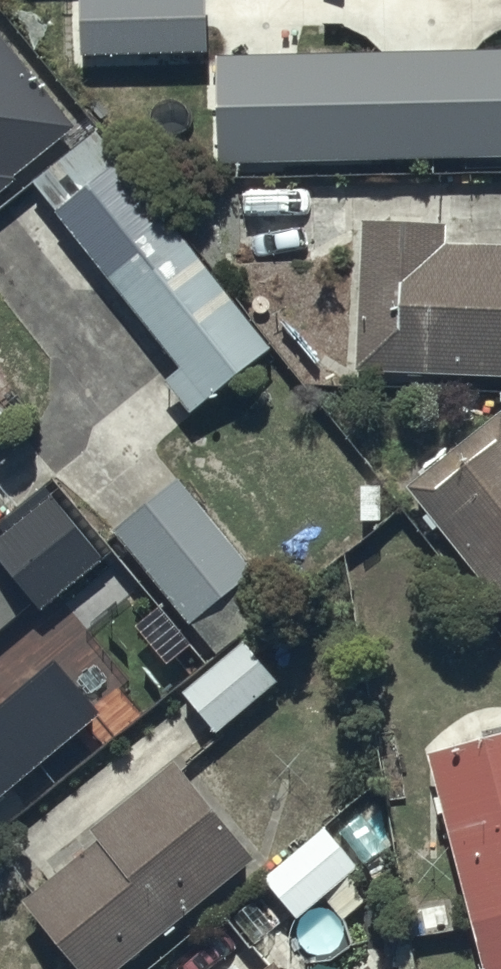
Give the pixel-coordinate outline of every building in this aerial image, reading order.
[(72,64),(201,63),(201,0),(72,0),(72,64)] [(15,181),(11,176),(75,126),(0,32),(0,192),(15,181)] [(221,65),(223,167),(500,161),(500,60),(221,65)] [(84,137),(23,186),(23,188),(175,377),(157,391),(177,415),(256,352),(84,137)] [(348,226),(342,380),(500,386),(500,249),(431,246),(432,229),(348,226)] [(500,622),(500,439),(484,419),(394,493),(500,622)] [(280,605),(176,482),(113,536),(217,658),(280,605)] [(0,535),(0,583),(28,617),(88,567),(36,505),(0,535)] [(235,645),(168,698),(203,741),(236,714),(255,738),(283,716),(263,693),(269,688),(235,645)] [(85,724),(38,666),(0,696),(0,791),(85,724)] [(415,755),(469,968),(500,968),(500,734),(415,755)] [(16,904),(65,968),(107,968),(248,863),(170,761),(81,828),(94,845),(16,904)] [(355,866),(320,825),(260,877),(295,918),(355,866)]
